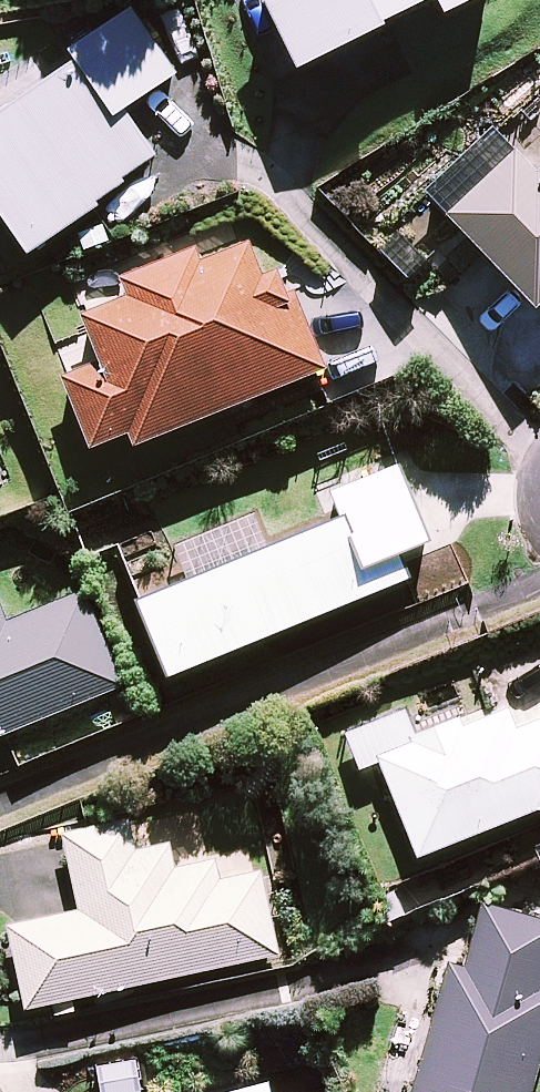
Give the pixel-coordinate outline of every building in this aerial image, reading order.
[(302,67),(391,22),(389,18),(425,0),(268,0),(302,67)] [(447,12),(471,0),(441,0),(447,12)] [(132,4),(69,48),(77,60),(0,113),(0,208),(31,253),(103,204),(100,199),(127,180),(125,177),(160,153),(128,107),(179,72),(132,4)] [(538,306),(539,305),(539,170),(518,147),(449,212),(538,306)] [(132,431),(137,443),(326,365),(295,289),(289,291),(279,268),(264,274),(250,240),(202,259),(197,246),(121,277),(129,295),(84,314),(102,359),(64,375),(93,447),(132,431)] [(140,597),(171,674),(410,576),(401,553),(432,541),(400,463),(333,490),(343,515),(140,597)] [(124,684),(86,589),(10,619),(0,594),(0,734),(124,684)] [(417,857),(539,807),(539,720),(519,728),(511,707),(465,725),(462,717),(414,737),(416,743),(378,758),(417,857)] [(8,925),(27,1009),(280,955),(262,870),(221,879),(217,859),(176,868),(170,843),(137,850),(130,818),(63,833),(80,909),(8,925)] [(449,959),(412,1091),(533,1091),(539,1068),(539,917),(483,901),(466,964),(449,959)] [(270,1082),(228,1091),(272,1091),(270,1082)]
